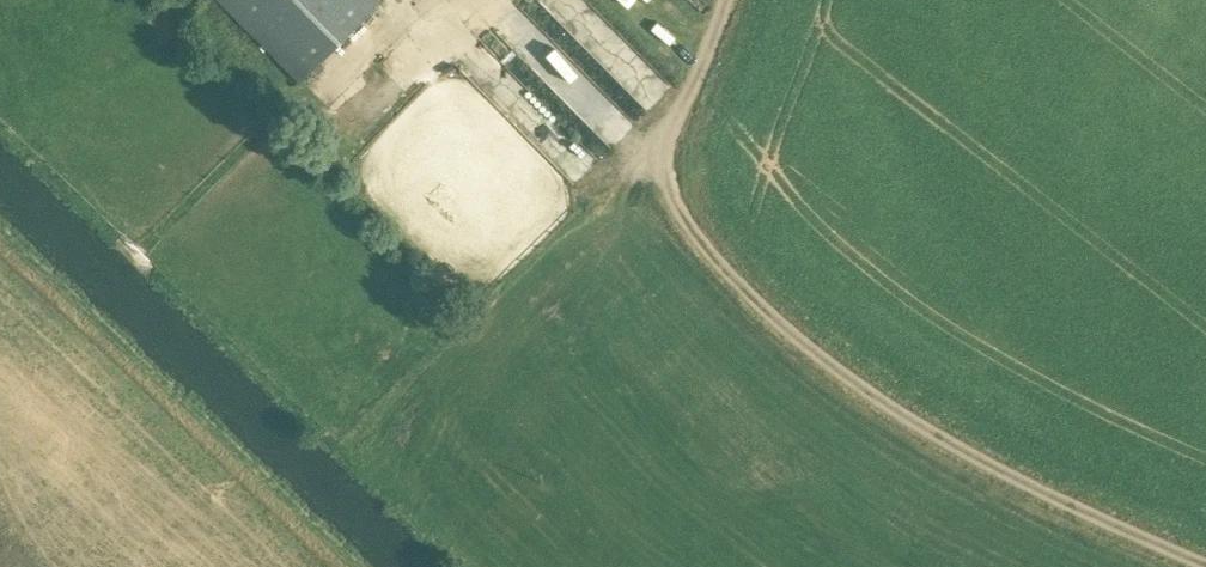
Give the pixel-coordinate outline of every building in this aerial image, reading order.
[(300,78),(377,2),(375,0),(222,0),(300,78)] [(549,79),(611,143),(635,121),(572,57),(549,79)]
